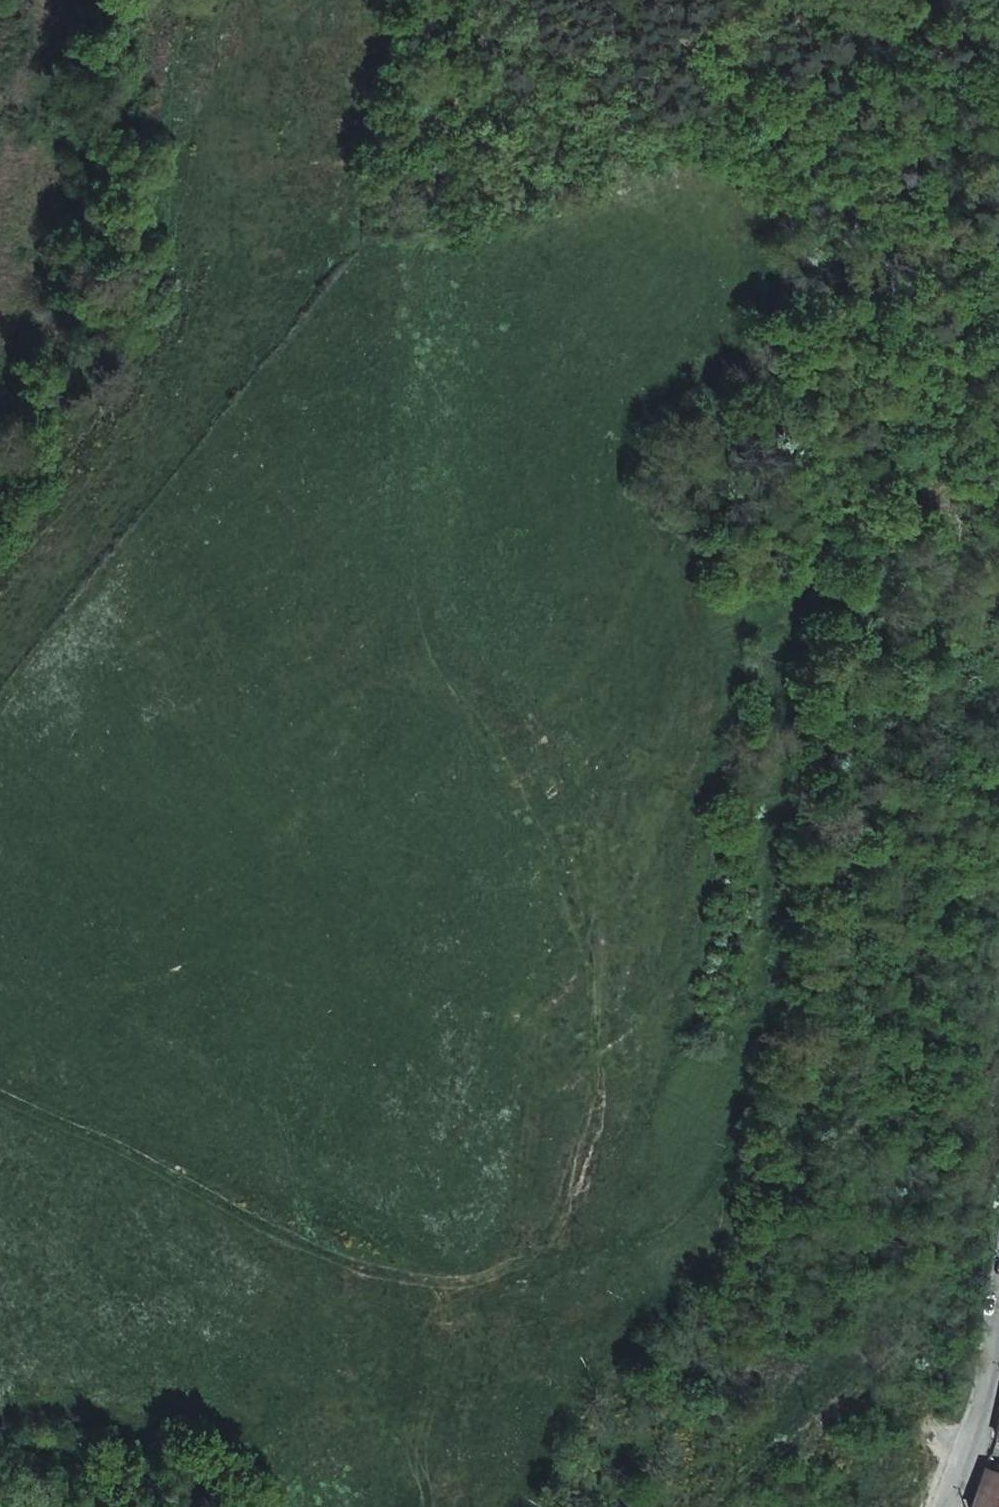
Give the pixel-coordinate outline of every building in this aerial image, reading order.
[(987,1468),(978,1494),(971,1506),(998,1506),(998,1472),(987,1468)]
